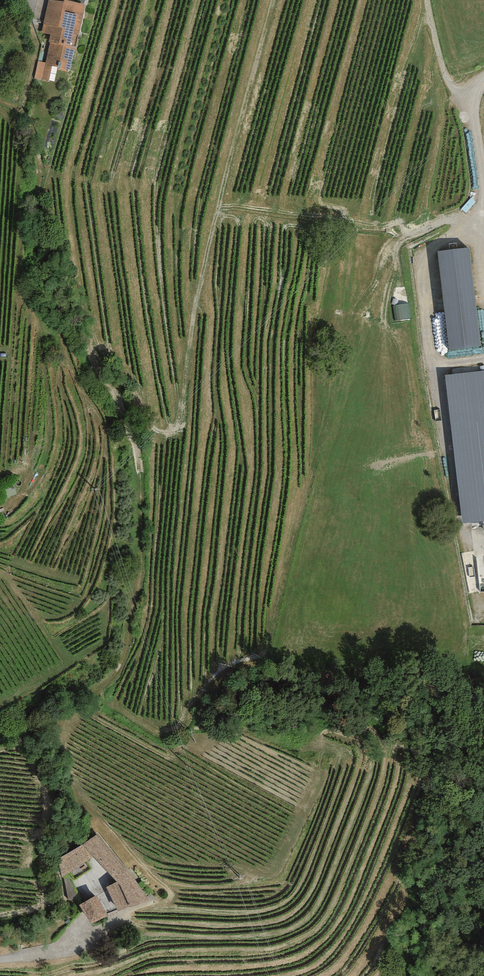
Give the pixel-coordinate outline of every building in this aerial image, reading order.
[(65,4),(48,1),(41,33),(51,35),(44,63),(44,66),(51,67),(71,72),(86,5),(66,0),(65,4)] [(44,63),(37,62),(34,78),(48,81),(51,67),(44,66),(44,63)] [(480,352),(472,247),(439,250),(448,355),(480,352)] [(397,321),(409,319),(407,305),(395,307),(397,321)] [(447,376),(462,525),(483,523),(483,373),(447,376)] [(98,834),(82,845),(94,857),(117,882),(107,887),(118,911),(130,906),(130,908),(149,901),(134,877),(98,834)] [(82,845),(57,859),(61,878),(94,857),(82,845)] [(97,895),(79,905),(91,923),(108,916),(97,895)]
